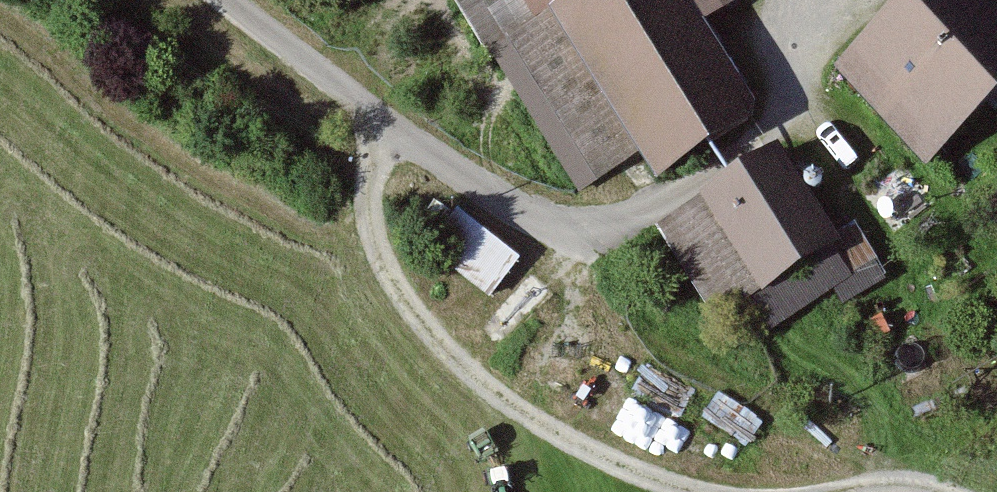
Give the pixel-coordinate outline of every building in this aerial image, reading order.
[(655,171),(740,118),(683,28),(665,0),(567,0),(552,9),(546,0),(459,0),(578,185),(639,145),(655,171)] [(552,9),(567,0),(546,0),(552,9)] [(835,64),(878,113),(915,155),(996,83),(996,0),(908,0),(835,64)] [(700,197),(658,224),(715,313),(757,286),(821,245),(782,185),(764,156),(700,197)] [(486,290),(515,252),(452,205),(424,242),(486,290)]
